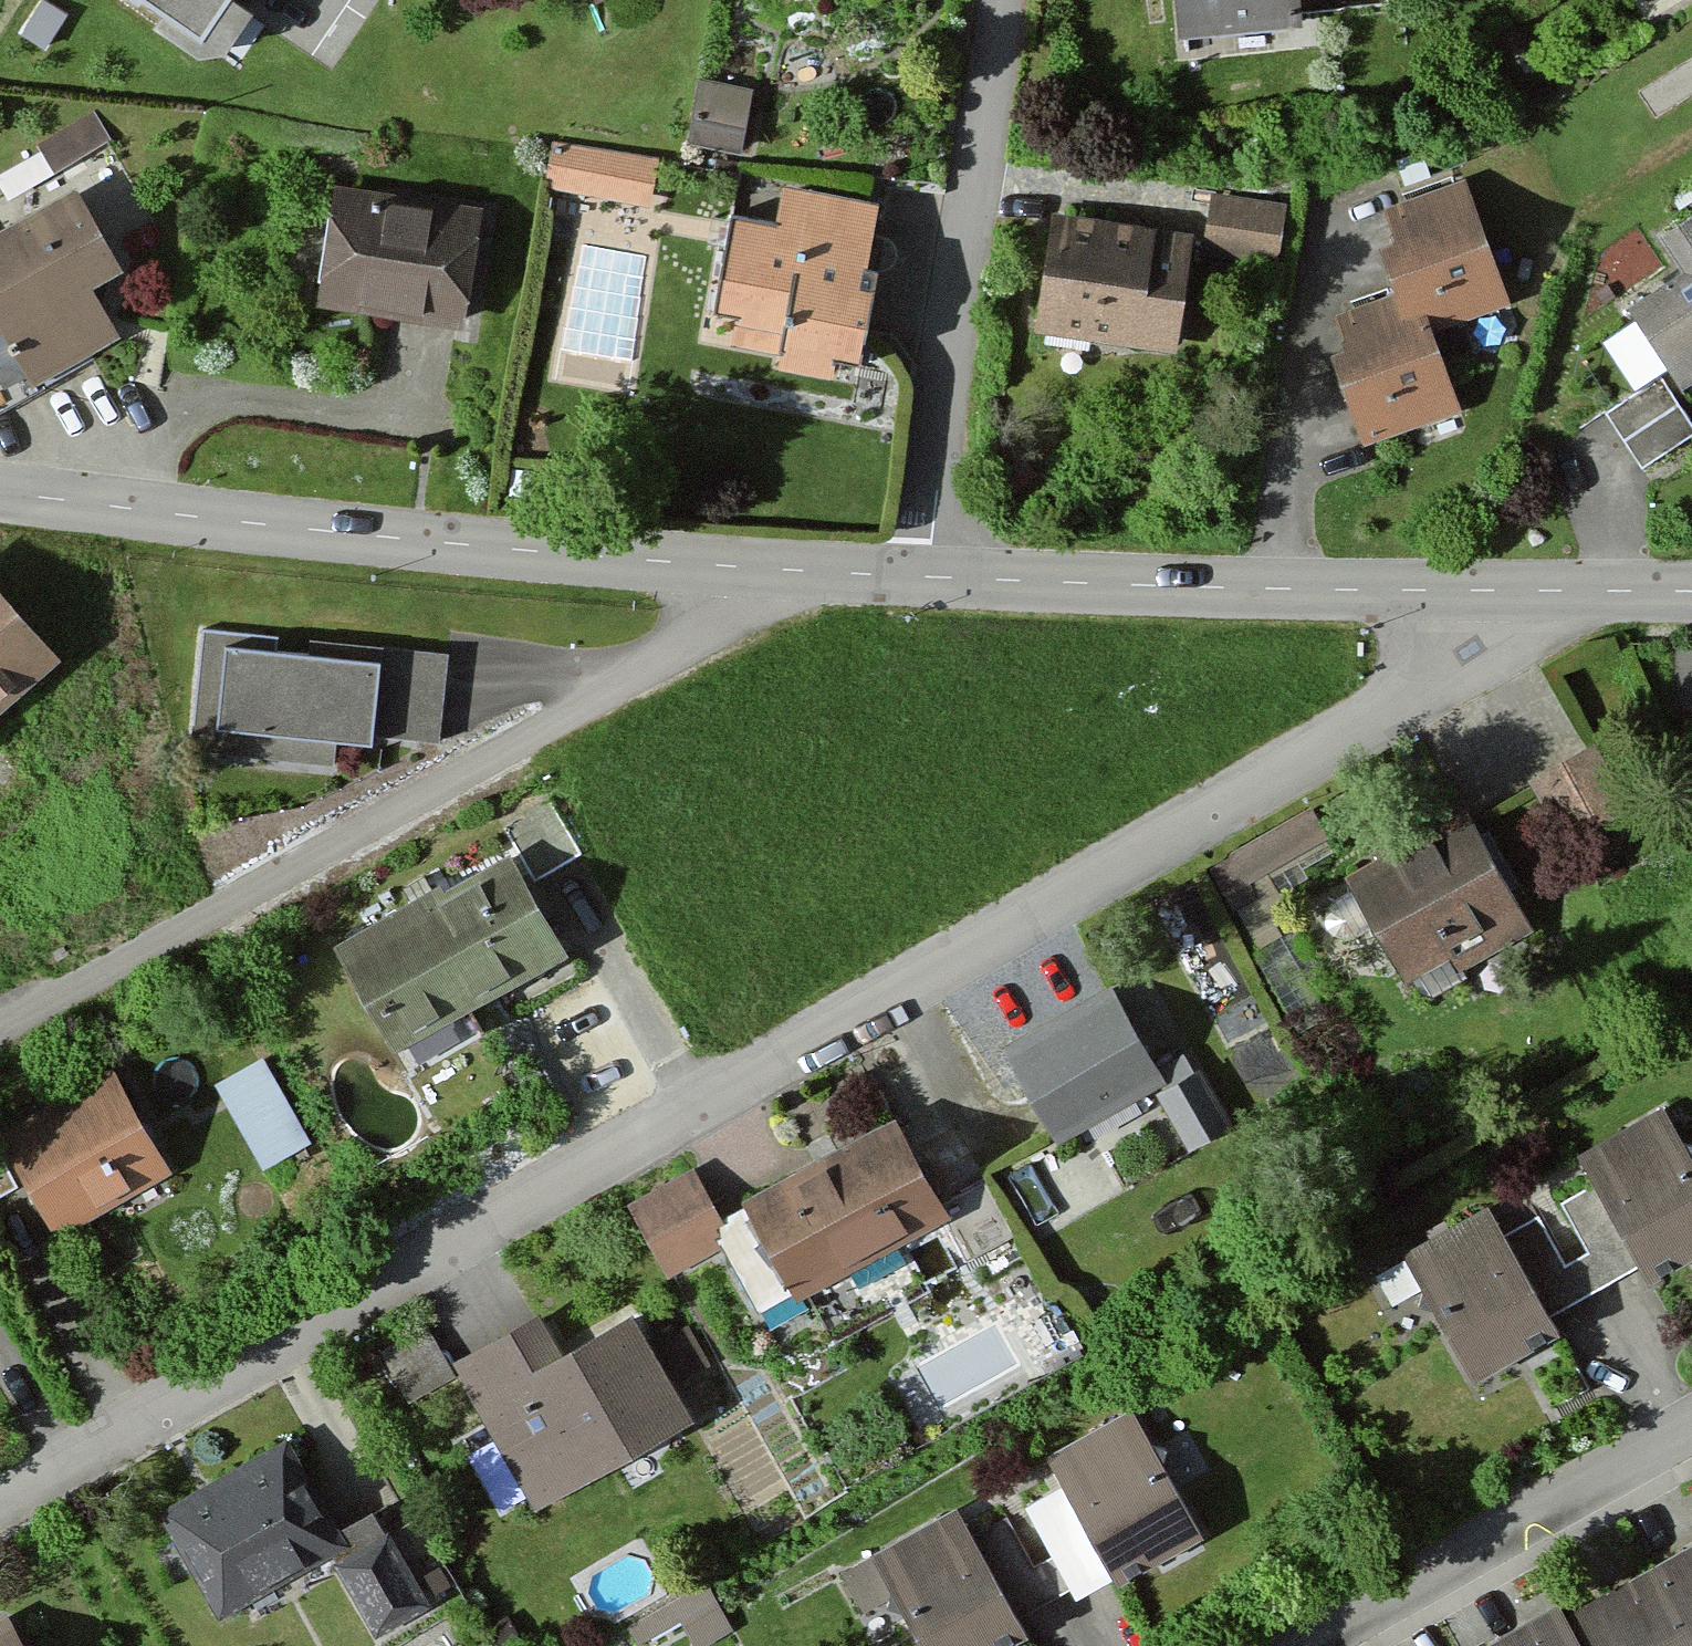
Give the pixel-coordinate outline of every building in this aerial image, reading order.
[(233,0),(128,0),(201,48),(233,0)] [(1284,0),(1163,0),(1166,46),(1287,39),(1284,0)] [(744,95),(688,88),(679,150),(735,158),(744,95)] [(96,151),(85,128),(33,155),(45,178),(96,151)] [(645,214),(651,166),(544,154),(538,202),(645,214)] [(1495,313),(1455,193),(1377,218),(1388,251),(1370,257),(1386,304),(1327,323),(1338,357),(1318,363),(1347,450),(1447,417),(1421,337),(1495,313)] [(469,222),(323,197),(303,314),(450,339),(469,222)] [(839,373),(866,216),(772,199),(766,233),(719,225),(701,328),(770,340),(763,379),(812,387),(815,369),(839,373)] [(57,200),(0,233),(0,349),(24,390),(103,344),(74,295),(103,278),(57,200)] [(1273,214),(1199,206),(1193,262),(1267,270),(1273,214)] [(1155,245),(1156,232),(1040,218),(1025,343),(1175,361),(1188,248),(1155,245)] [(1686,224),(1650,246),(1672,280),(1618,314),(1672,400),(1691,387),(1691,233),(1686,224)] [(1691,441),(1655,385),(1600,420),(1636,476),(1691,441)] [(45,671),(0,620),(0,710),(45,671)] [(428,751),(436,662),(301,649),(300,666),(266,663),(268,646),(192,639),(181,757),(325,770),(327,752),(368,756),(369,745),(428,751)] [(1611,813),(1581,757),(1521,789),(1551,845),(1611,813)] [(545,795),(506,818),(540,878),(580,856),(545,795)] [(1395,991),(1476,943),(1501,947),(1519,936),(1449,820),(1333,889),(1395,991)] [(554,951),(502,860),(346,949),(398,1040),(554,951)] [(1151,1093),(1104,1005),(994,1063),(1042,1152),(1151,1093)] [(299,1153),(255,1066),(204,1092),(249,1179),(299,1153)] [(103,1078),(0,1133),(0,1164),(44,1246),(160,1184),(103,1078)] [(1216,1140),(1184,1086),(1145,1108),(1178,1163),(1216,1140)] [(1652,1117),(1567,1163),(1583,1193),(1628,1276),(1636,1292),(1691,1262),(1691,1191),(1652,1117)] [(880,1130),(729,1219),(786,1316),(937,1227),(880,1130)] [(658,1285),(707,1256),(708,1228),(679,1179),(617,1215),(658,1285)] [(1494,1242),(1538,1324),(1628,1276),(1583,1193),(1552,1209),(1580,1261),(1557,1274),(1529,1223),(1494,1242)] [(1494,1242),(1480,1215),(1395,1261),(1398,1267),(1367,1284),(1383,1314),(1415,1297),(1465,1391),(1550,1346),(1538,1324),(1494,1242)] [(547,1360),(529,1325),(447,1368),(522,1510),(678,1428),(622,1321),(547,1360)] [(704,1371),(682,1332),(655,1346),(677,1386),(704,1371)] [(441,1385),(415,1333),(370,1355),(396,1408),(441,1385)] [(1188,1545),(1119,1419),(1039,1463),(1054,1490),(1016,1511),(1067,1604),(1103,1585),(1106,1590),(1188,1545)] [(333,1555),(276,1448),(149,1515),(206,1622),(333,1555)] [(1025,1572),(1001,1527),(964,1546),(949,1517),(833,1578),(858,1625),(885,1611),(903,1645),(1014,1645),(1015,1645),(1006,1627),(1054,1602),(1035,1567),(1025,1572)] [(413,1614),(376,1549),(326,1577),(363,1642),(413,1614)] [(1559,1625),(1552,1614),(1495,1645),(1691,1645),(1691,1550),(1559,1625)]
